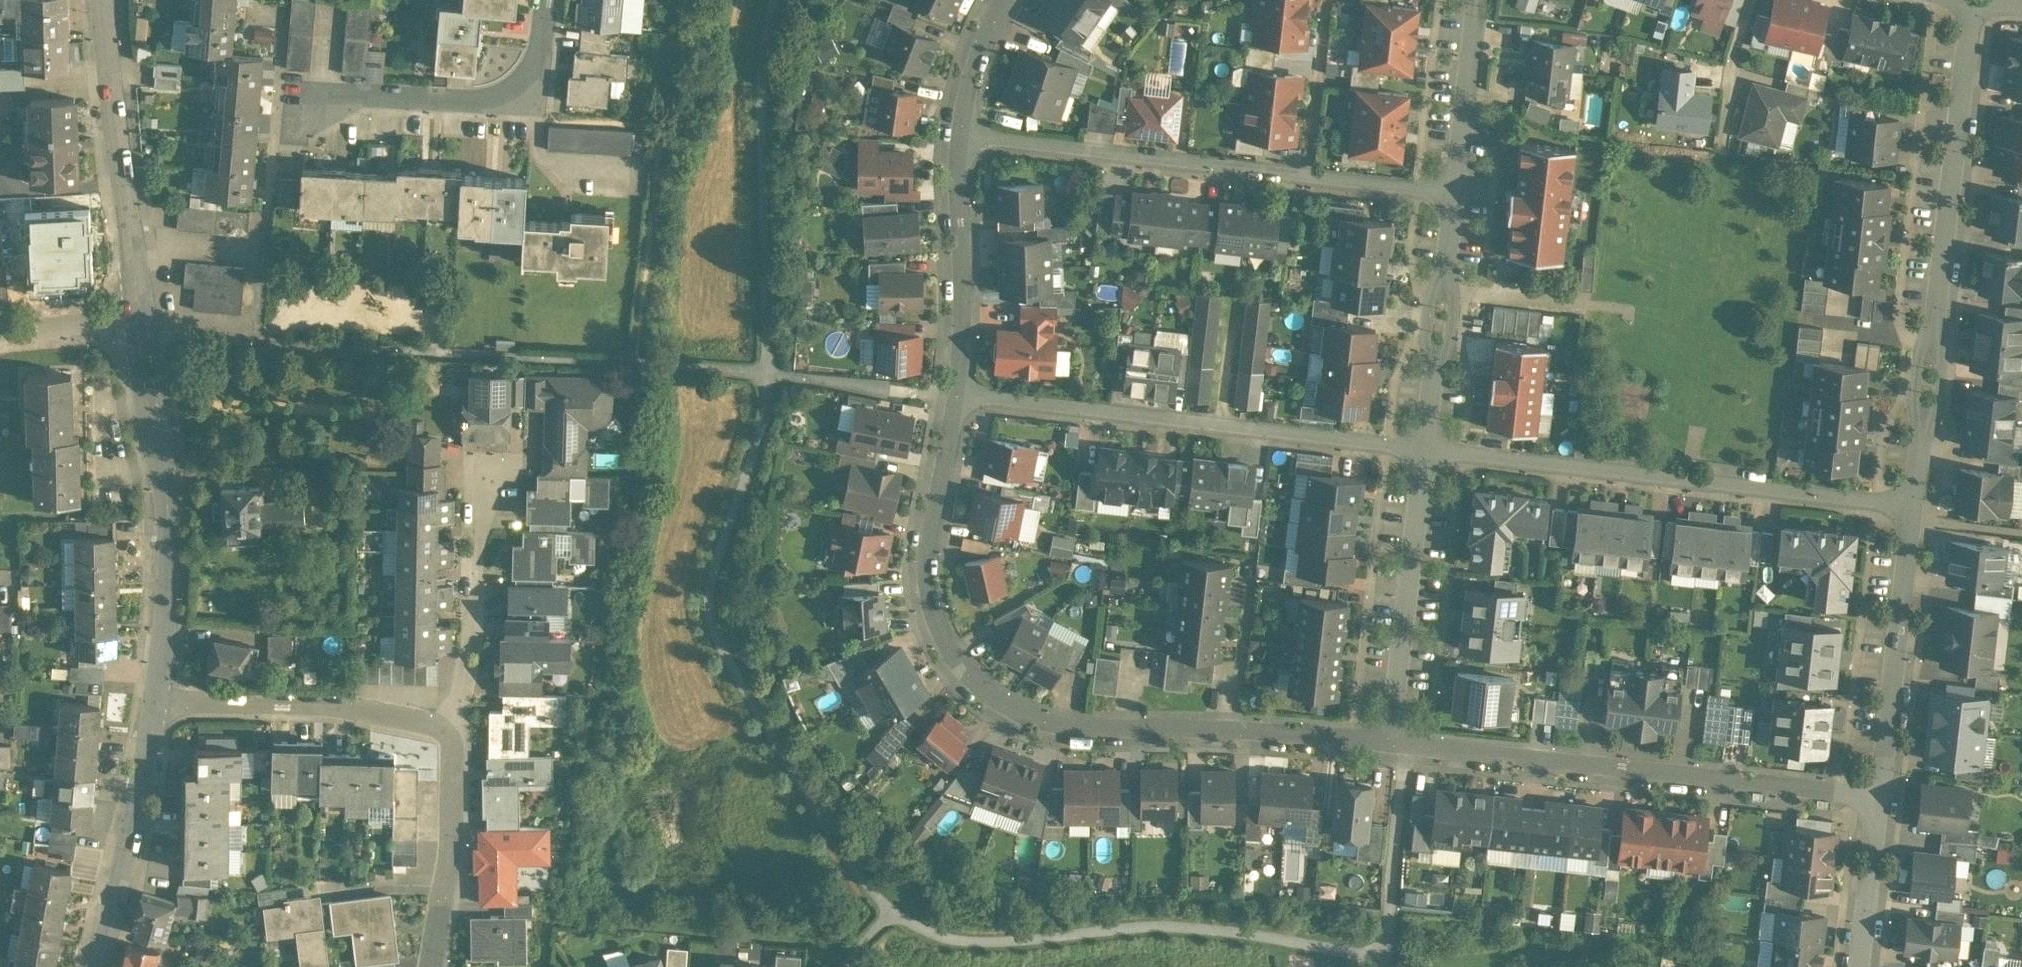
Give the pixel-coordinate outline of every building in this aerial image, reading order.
[(3,19),(3,12),(22,11),(23,0),(0,0),(0,20),(3,19)] [(22,11),(22,16),(18,16),(18,34),(67,32),(67,0),(23,0),(22,11)] [(196,20),(196,21),(234,24),(236,0),(198,0),(196,20)] [(287,67),(311,69),(316,0),(292,0),(287,67)] [(463,4),(482,6),(516,9),(517,0),(464,0),(463,4)] [(582,2),(585,2),(584,12),(577,12),(576,24),(606,27),(620,28),(623,0),(582,0),(582,2)] [(919,2),(919,3),(934,10),(934,9),(950,17),(959,0),(915,0),(919,2)] [(1066,0),(1048,0),(1039,13),(1064,30),(1079,40),(1079,39),(1094,19),(1066,0)] [(1094,19),(1107,0),(1066,0),(1094,19)] [(1123,10),(1129,0),(1109,0),(1123,10)] [(1255,6),(1305,12),(1306,0),(1255,0),(1255,6)] [(1534,10),(1538,0),(1516,0),(1515,3),(1534,10)] [(1661,2),(1659,10),(1670,14),(1674,0),(1662,0),(1661,2)] [(1693,9),(1722,19),(1727,4),(1728,0),(1696,0),(1693,9)] [(1771,16),(1766,37),(1767,38),(1793,44),(1803,0),(1774,0),(1771,16)] [(1804,0),(1803,0),(1793,44),(1816,49),(1821,31),(1826,5),(1804,0)] [(348,1),(342,72),(366,73),(368,48),(372,3),(348,1)] [(1386,3),(1368,1),(1368,2),(1364,33),(1413,38),(1417,7),(1386,3)] [(463,4),(441,2),(438,34),(481,38),(482,26),(480,26),(482,6),(463,4)] [(1739,7),(1727,4),(1722,19),(1734,23),(1739,7)] [(1305,12),(1255,6),(1253,21),(1256,25),(1261,25),(1260,39),(1276,41),(1304,44),(1306,28),(1303,28),(1305,12)] [(916,17),(891,7),(887,19),(893,22),(893,21),(911,28),(916,17)] [(1881,19),(1854,12),(1850,28),(1844,55),(1845,55),(1871,61),(1881,19)] [(1771,16),(1757,13),(1750,44),(1764,48),(1767,38),(1766,37),(1771,16)] [(137,14),(136,42),(147,42),(148,14),(137,14)] [(234,24),(196,21),(196,20),(188,19),(186,49),(217,51),(232,52),(234,24)] [(1908,25),(1881,19),(1871,61),(1898,68),(1899,65),(1907,30),(1908,25)] [(911,28),(893,21),(893,22),(890,30),(888,30),(882,43),(884,44),(881,53),(896,60),(895,61),(909,67),(909,65),(925,71),(930,58),(932,59),(937,47),(935,46),(938,39),(911,28)] [(606,27),(582,25),(580,51),(610,53),(611,39),(605,39),(606,27)] [(1836,34),(1830,61),(1843,64),(1845,55),(1844,55),(1850,28),(1838,26),(1836,34)] [(1094,50),(1079,39),(1079,40),(1064,30),(1056,43),(1061,46),(1088,60),(1094,50)] [(1919,32),(1907,30),(1899,65),(1911,68),(1919,32)] [(1836,34),(1821,31),(1816,49),(1812,65),(1828,68),(1830,61),(1836,34)] [(67,32),(18,34),(19,52),(23,52),(24,68),(24,69),(25,69),(69,68),(67,32)] [(1413,38),(1364,33),(1361,63),(1361,64),(1379,66),(1409,69),(1413,38)] [(481,38),(438,34),(435,65),(476,69),(478,49),(480,49),(481,38)] [(2010,37),(2007,65),(2021,67),(2021,38),(2010,37)] [(1276,41),(1260,39),(1259,42),(1247,40),(1246,53),(1274,57),(1276,41)] [(1573,44),(1532,39),(1529,64),(1570,69),(1573,44)] [(817,45),(820,55),(836,50),(833,40),(817,45)] [(152,46),(139,45),(138,58),(151,59),(152,46)] [(1088,60),(1061,46),(1055,60),(1074,66),(1074,68),(1089,73),(1093,62),(1088,60)] [(368,48),(366,73),(366,78),(384,80),(387,50),(368,48)] [(1055,60),(1023,49),(1014,73),(1066,91),(1074,68),(1074,66),(1055,60)] [(580,51),(576,50),(574,76),(570,75),(568,100),(607,103),(609,75),(626,77),(628,54),(610,53),(580,51)] [(232,52),(217,51),(215,81),(223,81),(223,80),(261,84),(263,55),(232,52)] [(1274,57),(1246,53),(1244,66),(1256,67),(1256,70),(1272,72),(1274,57)] [(182,64),(154,62),(153,74),(178,76),(181,76),(182,64)] [(1379,66),(1361,64),(1361,63),(1354,62),(1352,75),(1378,78),(1379,66)] [(1570,69),(1529,64),(1526,90),(1551,93),(1567,95),(1570,69)] [(2007,65),(2003,92),(2021,94),(2021,67),(2007,65)] [(1709,95),(1689,93),(1692,70),(1666,67),(1663,90),(1661,90),(1658,121),(1706,127),(1709,95)] [(24,68),(7,68),(8,87),(26,86),(25,69),(24,69),(24,68)] [(1272,72),(1256,70),(1255,84),(1249,83),(1245,86),(1244,101),(1294,107),(1296,91),(1299,91),(1301,76),(1272,72)] [(895,76),(873,71),(871,87),(893,90),(895,76)] [(1066,91),(1014,73),(1006,98),(1058,116),(1066,91)] [(178,76),(155,74),(155,86),(177,88),(178,76)] [(1378,78),(1352,75),(1351,87),(1358,88),(1358,87),(1376,89),(1378,78)] [(261,84),(223,80),(223,81),(221,109),(258,112),(261,84)] [(1820,89),(1787,80),(1784,91),(1804,97),(1817,100),(1820,89)] [(1784,91),(1755,83),(1741,133),(1777,143),(1784,114),(1799,118),(1804,97),(1784,91)] [(1132,86),(1120,84),(1117,108),(1118,109),(1116,120),(1128,122),(1131,97),(1132,86)] [(893,90),(871,87),(866,121),(910,127),(914,101),(915,93),(893,90)] [(1376,89),(1358,87),(1358,88),(1354,119),(1403,124),(1404,118),(1405,118),(1407,109),(1405,109),(1407,93),(1376,89)] [(1131,97),(1128,122),(1127,132),(1176,137),(1181,95),(1158,92),(1157,100),(1131,97)] [(1567,95),(1551,93),(1550,105),(1574,108),(1575,96),(1567,95)] [(1877,104),(1845,95),(1843,113),(1851,114),(1851,113),(1879,116),(1880,104),(1877,104)] [(75,97),(31,98),(32,115),(24,116),(24,140),(32,140),(32,138),(76,137),(75,97)] [(1523,114),(1543,121),(1549,105),(1528,98),(1523,114)] [(1118,109),(1090,99),(1087,127),(1115,130),(1116,120),(1118,109)] [(922,102),(914,101),(910,127),(918,128),(922,102)] [(1294,107),(1244,101),(1242,116),(1245,120),(1251,120),(1249,134),(1265,136),(1294,139),(1295,123),(1292,123),(1294,107)] [(258,112),(221,109),(218,138),(256,141),(258,112)] [(1879,116),(1851,113),(1851,114),(1847,153),(1895,158),(1899,118),(1879,116)] [(2001,115),(1998,142),(2021,145),(2021,117),(2001,115)] [(1403,124),(1354,119),(1351,149),(1351,150),(1369,152),(1400,156),(1401,140),(1403,140),(1404,131),(1402,131),(1403,124)] [(295,120),(281,123),(285,142),(299,140),(295,120)] [(632,129),(549,124),(548,128),(543,127),(542,141),(548,141),(547,148),(630,153),(632,129)] [(1265,136),(1249,134),(1249,137),(1237,135),(1235,148),(1263,152),(1265,136)] [(76,137),(32,138),(32,140),(33,182),(77,181),(76,137)] [(256,141),(218,138),(216,165),(216,166),(253,169),(256,141)] [(1576,147),(1519,141),(1519,142),(1520,142),(1518,160),(1521,161),(1517,188),(1512,188),(1512,187),(1510,186),(1507,216),(1508,217),(1509,216),(1511,216),(1507,251),(1506,251),(1506,252),(1563,259),(1563,257),(1562,257),(1566,223),(1567,223),(1571,189),(1570,189),(1575,149),(1576,149),(1576,147)] [(1998,142),(1994,169),(2018,172),(2021,172),(2021,145),(1998,142)] [(846,153),(832,146),(822,165),(836,172),(846,153)] [(1351,149),(1344,148),(1342,161),(1368,164),(1369,152),(1351,150),(1351,149)] [(871,151),(864,151),(863,185),(886,186),(909,186),(910,152),(871,151)] [(253,169),(216,166),(216,165),(208,165),(206,194),(251,198),(254,169),(253,169)] [(323,168),(303,167),(302,178),(301,206),(300,207),(332,209),(334,167),(323,166),(323,168)] [(419,168),(398,166),(398,171),(396,207),(428,208),(430,166),(419,166),(419,168)] [(462,170),(441,169),(442,167),(430,166),(428,208),(459,210),(461,173),(462,170)] [(366,171),(346,169),(346,168),(334,167),(332,209),(364,211),(366,171)] [(386,172),(366,171),(364,211),(396,213),(396,207),(398,171),(386,170),(386,172)] [(494,175),(461,173),(459,210),(459,221),(476,222),(475,228),(491,229),(494,175)] [(526,177),(494,175),(491,229),(524,230),(524,219),(526,177)] [(302,178),(279,176),(278,204),(301,206),(302,178)] [(1887,183),(1841,177),(1840,191),(1835,191),(1834,202),(1888,209),(1888,208),(1885,208),(1887,183)] [(1040,183),(997,185),(998,216),(1034,215),(1041,214),(1040,183)] [(909,186),(886,186),(886,197),(919,198),(920,186),(909,186)] [(1132,196),(1100,192),(1096,227),(1128,231),(1132,196)] [(1160,195),(1133,192),(1132,196),(1128,231),(1128,235),(1155,238),(1160,195)] [(1992,193),(1987,229),(2009,231),(2021,233),(2021,197),(1992,193)] [(1188,198),(1160,195),(1155,238),(1183,241),(1183,238),(1187,202),(1188,198)] [(897,200),(862,202),(863,214),(898,212),(897,200)] [(1204,204),(1187,202),(1183,238),(1199,239),(1204,204)] [(1248,205),(1221,202),(1220,206),(1216,241),(1215,245),(1243,248),(1248,205)] [(1364,206),(1329,202),(1327,215),(1342,217),(1342,216),(1363,218),(1364,206)] [(1888,209),(1834,202),(1828,252),(1882,259),(1888,209)] [(179,204),(177,228),(248,234),(250,210),(179,204)] [(1220,206),(1204,204),(1199,239),(1216,241),(1220,206)] [(0,209),(0,221),(4,253),(16,250),(11,219),(25,216),(23,205),(0,209)] [(90,205),(58,211),(64,243),(65,247),(96,242),(90,205)] [(1279,209),(1248,205),(1243,248),(1274,252),(1275,248),(1279,213),(1279,209)] [(58,211),(25,216),(31,248),(64,243),(58,211)] [(609,213),(571,211),(571,219),(560,218),(560,221),(524,219),(524,230),(522,255),(541,256),(541,258),(558,259),(557,267),(577,268),(577,265),(606,266),(608,237),(605,237),(606,215),(609,215),(609,213)] [(898,212),(863,214),(865,248),(921,245),(919,211),(898,212)] [(1291,214),(1279,213),(1275,248),(1287,250),(1291,214)] [(1034,215),(998,216),(999,228),(1034,227),(1034,215)] [(25,216),(11,219),(16,250),(31,248),(25,216)] [(1363,218),(1342,216),(1342,217),(1339,243),(1385,249),(1385,250),(1389,250),(1392,222),(1363,218)] [(1073,226),(1037,227),(1038,239),(1050,238),(1050,239),(1074,238),(1073,226)] [(2009,231),(2007,243),(2021,245),(2021,233),(2009,231)] [(1038,239),(1000,240),(1001,266),(1051,264),(1050,239),(1050,238),(1038,239)] [(1385,249),(1339,243),(1335,242),(1332,271),(1336,272),(1336,271),(1382,276),(1385,250),(1385,249)] [(1882,259),(1828,252),(1826,264),(1831,265),(1829,279),(1864,283),(1875,284),(1878,259),(1882,259)] [(2006,254),(2006,255),(1985,253),(1980,288),(2021,293),(2021,257),(2012,256),(2013,254),(2006,254)] [(905,259),(869,260),(869,281),(880,280),(880,272),(905,272),(905,259)] [(246,266),(186,261),(184,284),(195,285),(194,308),(241,312),(246,266)] [(1099,264),(1092,263),(1091,274),(1098,274),(1099,264)] [(1051,264),(1001,266),(1001,292),(1039,291),(1051,290),(1051,289),(1051,264)] [(1142,269),(1137,270),(1134,273),(1134,278),(1138,281),(1143,281),(1146,277),(1145,272),(1142,269)] [(1382,276),(1336,271),(1336,272),(1333,298),(1332,299),(1349,301),(1382,304),(1385,276),(1382,276)] [(905,272),(880,272),(880,280),(880,306),(893,306),(897,310),(902,310),(906,306),(922,306),(922,272),(905,272)] [(1829,279),(1805,276),(1804,287),(1827,290),(1829,279)] [(1124,283),(1121,302),(1132,309),(1143,294),(1124,283)] [(1875,284),(1864,283),(1862,294),(1862,295),(1874,296),(1886,297),(1887,286),(1875,284)] [(1827,290),(1804,287),(1802,299),(1826,302),(1827,290)] [(1075,289),(1051,289),(1051,290),(1039,291),(1040,304),(1056,305),(1076,305),(1075,289)] [(1222,293),(1198,290),(1194,326),(1218,329),(1222,293)] [(1182,313),(1193,307),(1187,295),(1176,300),(1182,313)] [(1349,301),(1332,299),(1333,298),(1314,295),(1312,308),(1348,313),(1349,301)] [(1874,296),(1862,295),(1860,316),(1872,318),(1874,296)] [(1271,299),(1247,296),(1245,314),(1269,317),(1271,299)] [(1886,297),(1874,296),(1872,318),(1883,319),(1886,297)] [(1826,302),(1802,299),(1801,310),(1825,313),(1826,302)] [(2005,303),(2003,315),(2021,318),(2021,305),(2005,303)] [(1040,304),(1021,304),(1021,318),(1052,319),(1056,319),(1056,305),(1040,304)] [(1541,310),(1494,304),(1491,328),(1538,334),(1541,310)] [(1348,313),(1312,308),(1311,321),(1326,323),(1326,322),(1347,324),(1348,313)] [(1100,312),(1082,311),(1081,327),(1099,328),(1100,312)] [(1978,312),(1975,339),(2021,344),(2021,318),(2003,315),(1978,312)] [(1269,317),(1245,314),(1243,332),(1267,334),(1269,317)] [(999,342),(1054,344),(1055,334),(1051,333),(1052,319),(1024,318),(1023,332),(1000,330),(999,342)] [(902,320),(878,319),(878,333),(902,334),(902,320)] [(1126,321),(1122,327),(1129,331),(1133,325),(1126,321)] [(1347,324),(1326,322),(1326,323),(1323,350),(1376,356),(1376,355),(1372,355),(1375,328),(1347,324)] [(1823,326),(1799,324),(1798,335),(1822,338),(1823,326)] [(1218,329),(1194,326),(1193,332),(1192,344),(1216,347),(1218,329)] [(1181,330),(1158,328),(1155,346),(1179,348),(1181,330)] [(1181,330),(1179,348),(1191,350),(1192,344),(1193,332),(1181,330)] [(1133,333),(1119,331),(1117,342),(1129,344),(1129,343),(1131,343),(1133,333)] [(1267,334),(1243,332),(1241,350),(1265,352),(1267,334)] [(902,334),(878,333),(877,365),(892,366),(894,368),(901,368),(904,366),(919,367),(920,334),(902,334)] [(1822,338),(1798,335),(1797,346),(1820,349),(1822,338)] [(1975,339),(1971,366),(2000,369),(2019,372),(2020,370),(2021,348),(2021,344),(1975,339)] [(1494,363),(1543,368),(1546,348),(1547,348),(1547,346),(1495,340),(1495,342),(1497,342),(1494,363)] [(1868,342),(1857,341),(1854,364),(1865,366),(1866,366),(1868,342)] [(1054,344),(999,342),(997,368),(1053,371),(1054,344)] [(1880,343),(1868,342),(1866,366),(1877,367),(1880,343)] [(1131,343),(1129,343),(1129,344),(1124,390),(1148,393),(1154,345),(1131,343)] [(1213,365),(1216,347),(1192,344),(1191,350),(1190,362),(1213,365)] [(1155,346),(1154,345),(1148,393),(1173,396),(1175,384),(1179,348),(1155,346)] [(1820,349),(1797,346),(1795,358),(1819,360),(1820,349)] [(1191,350),(1179,348),(1175,384),(1187,386),(1188,377),(1190,362),(1191,350)] [(1265,352),(1241,350),(1239,368),(1263,370),(1265,352)] [(1376,356),(1323,350),(1322,350),(1326,351),(1323,377),(1319,376),(1319,377),(1373,383),(1376,356)] [(1277,362),(1266,361),(1265,371),(1276,372),(1277,362)] [(1854,364),(1819,361),(1818,374),(1813,374),(1812,386),(1867,392),(1867,391),(1863,391),(1866,366),(1865,366),(1854,364)] [(1212,380),(1213,365),(1190,362),(1188,377),(1212,380)] [(1543,368),(1494,363),(1492,383),(1541,389),(1543,368)] [(2020,370),(2019,372),(2000,369),(1998,381),(2021,384),(2021,371),(2020,370)] [(72,372),(28,373),(29,437),(35,437),(37,500),(81,499),(79,435),(73,435),(72,372)] [(509,374),(492,374),(492,397),(465,396),(464,435),(509,436),(510,403),(509,402),(509,374)] [(526,375),(509,374),(509,402),(510,403),(525,403),(526,377),(526,375)] [(550,377),(526,377),(525,403),(525,404),(550,404),(550,377)] [(610,379),(550,377),(550,404),(547,473),(583,474),(585,423),(599,423),(599,425),(600,425),(600,429),(606,436),(614,436),(621,428),(622,420),(616,414),(611,414),(612,413),(609,413),(610,379)] [(1209,401),(1212,380),(1188,377),(1187,386),(1185,398),(1209,401)] [(1373,383),(1319,377),(1316,404),(1316,405),(1337,407),(1366,410),(1369,384),(1373,384),(1373,383)] [(1998,381),(1997,393),(2014,395),(2014,396),(2021,397),(2021,384),(1998,381)] [(1489,404),(1538,409),(1541,389),(1492,383),(1489,404)] [(1261,389),(1237,386),(1235,403),(1259,406),(1261,389)] [(1867,392),(1812,386),(1806,436),(1861,442),(1867,392)] [(1997,393),(1969,390),(1966,417),(2011,422),(2014,396),(2014,395),(1997,393)] [(877,399),(848,393),(846,403),(858,405),(858,404),(876,408),(877,399)] [(1276,399),(1263,397),(1262,407),(1261,418),(1273,419),(1276,399)] [(1337,407),(1316,405),(1316,404),(1301,402),(1300,415),(1335,419),(1337,407)] [(876,408),(858,404),(858,405),(851,438),(851,439),(868,443),(906,450),(913,415),(876,408)] [(1538,409),(1489,404),(1487,424),(1486,424),(1486,426),(1537,432),(1537,430),(1536,430),(1538,409)] [(2011,422),(1966,417),(1963,443),(1983,446),(2008,449),(2008,447),(2011,422)] [(868,443),(851,439),(851,438),(839,436),(837,449),(840,450),(841,450),(866,455),(866,454),(868,443)] [(1861,442),(1806,436),(1805,447),(1799,446),(1798,461),(1854,467),(1857,442),(1861,443),(1861,442)] [(440,438),(411,438),(410,461),(439,462),(440,438)] [(1036,447),(989,438),(986,451),(988,451),(985,467),(1020,474),(1030,476),(1036,447)] [(2018,448),(2008,447),(2008,449),(1983,446),(1981,458),(1999,460),(2017,462),(2018,448)] [(1129,498),(1135,451),(1101,447),(1098,472),(1096,494),(1099,495),(1129,498)] [(866,455),(841,450),(840,450),(838,462),(853,465),(873,469),(876,456),(866,454),(866,455)] [(1135,451),(1129,498),(1157,501),(1157,498),(1173,500),(1174,492),(1178,459),(1162,458),(1162,454),(1135,451)] [(1191,493),(1190,501),(1217,504),(1222,460),(1195,457),(1194,461),(1191,493)] [(1332,461),(1297,457),(1295,470),(1310,472),(1310,471),(1331,473),(1332,461)] [(1194,461),(1178,459),(1174,492),(1191,493),(1194,461)] [(1254,465),(1222,460),(1217,504),(1215,516),(1246,521),(1254,465)] [(1999,460),(1998,472),(2011,473),(2011,477),(2021,479),(2021,469),(2021,462),(2017,462),(1999,460)] [(439,462),(410,461),(409,485),(439,486),(439,462)] [(873,469),(853,465),(850,480),(853,484),(850,500),(861,502),(862,504),(870,506),(873,504),(892,508),(892,507),(895,505),(896,497),(895,495),(899,474),(873,469)] [(985,467),(983,479),(1002,483),(1018,486),(1020,474),(985,467)] [(1998,472),(1960,467),(1955,506),(2007,512),(2011,477),(2011,473),(1998,472)] [(1097,509),(1099,495),(1096,494),(1098,472),(1080,470),(1076,506),(1097,509)] [(1331,473),(1310,471),(1310,472),(1307,495),(1307,496),(1355,501),(1355,502),(1359,503),(1362,477),(1331,473)] [(547,473),(538,473),(538,490),(529,490),(529,515),(530,515),(568,516),(570,515),(570,495),(586,495),(585,499),(607,500),(608,474),(583,474),(547,473)] [(258,483),(222,486),(224,530),(261,528),(261,527),(260,509),(258,483)] [(1018,486),(1002,483),(1000,495),(1023,499),(1022,503),(1032,505),(1035,490),(1018,486)] [(409,485),(399,485),(398,507),(455,509),(455,497),(439,497),(439,486),(409,485)] [(1524,493),(1476,487),(1471,535),(1474,536),(1471,559),(1508,564),(1510,548),(1511,532),(1511,531),(1543,536),(1548,499),(1524,496),(1524,493)] [(1049,493),(1035,490),(1032,505),(1046,508),(1049,493)] [(1000,495),(978,491),(971,524),(988,527),(989,529),(997,531),(999,529),(1016,533),(1022,503),(1023,499),(1000,495)] [(1355,501),(1307,496),(1307,495),(1304,494),(1301,520),(1352,526),(1355,502),(1355,501)] [(286,508),(260,509),(261,527),(326,523),(325,497),(286,499),(286,508)] [(1604,501),(1592,500),(1591,510),(1579,509),(1575,545),(1574,554),(1598,557),(1604,501)] [(1626,514),(1615,513),(1616,503),(1604,501),(1598,557),(1621,560),(1627,514),(1626,514)] [(1640,506),(1627,504),(1626,514),(1627,514),(1621,560),(1645,563),(1646,553),(1651,517),(1639,516),(1640,506)] [(1566,508),(1553,506),(1549,542),(1562,543),(1566,508)] [(455,509),(398,507),(398,529),(438,529),(438,520),(454,520),(455,509)] [(1579,509),(1566,508),(1562,543),(1575,545),(1579,509)] [(889,533),(853,525),(855,513),(845,511),(843,523),(837,522),(832,543),(837,544),(833,563),(857,568),(858,561),(883,566),(889,533)] [(1702,513),(1691,512),(1689,521),(1677,520),(1673,556),(1672,566),(1696,568),(1702,513)] [(1714,514),(1702,513),(1696,568),(1720,571),(1725,526),(1724,525),(1713,524),(1714,514)] [(568,516),(530,515),(530,529),(567,529),(568,516)] [(1738,517),(1726,516),(1724,525),(1725,526),(1720,571),(1743,574),(1745,561),(1749,529),(1749,528),(1737,527),(1738,517)] [(1651,517),(1646,553),(1658,554),(1662,519),(1651,517)] [(114,531),(114,518),(90,519),(90,531),(114,531)] [(1677,520),(1666,519),(1662,555),(1673,556),(1677,520)] [(1352,526),(1301,520),(1297,544),(1353,551),(1353,550),(1349,550),(1352,526)] [(1853,532),(1806,526),(1806,529),(1782,526),(1777,563),(1793,565),(1808,583),(1806,598),(1842,603),(1845,579),(1848,579),(1853,532)] [(530,529),(524,528),(524,546),(515,545),(514,570),(516,570),(554,571),(555,571),(556,551),(571,551),(571,555),(593,556),(594,530),(567,529),(530,529)] [(438,529),(398,529),(398,550),(454,551),(454,540),(438,539),(438,529)] [(1761,530),(1749,529),(1745,561),(1758,562),(1759,552),(1761,530)] [(1773,532),(1761,530),(1759,552),(1771,553),(1773,532)] [(1072,553),(1074,534),(1052,532),(1050,551),(1072,553)] [(115,535),(77,535),(77,559),(115,559),(115,535)] [(990,540),(982,539),(980,550),(988,551),(990,540)] [(2005,546),(1951,540),(1947,575),(1977,579),(2001,582),(2001,581),(2005,546)] [(1353,551),(1297,544),(1298,545),(1301,545),(1299,568),(1299,569),(1320,572),(1350,575),(1353,551)] [(454,551),(398,550),(397,571),(437,572),(437,562),(453,562),(454,551)] [(998,554),(965,561),(973,597),(1006,589),(998,554)] [(1230,562),(1183,556),(1182,566),(1185,570),(1183,580),(1224,585),(1225,574),(1229,572),(1230,562)] [(115,559),(77,559),(78,581),(78,583),(116,582),(115,559)] [(1320,572),(1299,569),(1299,568),(1285,567),(1283,580),(1319,584),(1320,572)] [(554,571),(516,570),(516,582),(553,583),(554,571)] [(437,572),(397,571),(397,593),(453,594),(453,583),(437,582),(437,572)] [(611,573),(601,572),(600,580),(610,581),(611,573)] [(878,578),(844,580),(845,592),(879,590),(878,578)] [(2001,582),(1977,579),(1976,591),(2011,595),(2013,582),(2001,581),(2001,582)] [(1183,580),(1180,580),(1179,590),(1182,593),(1181,604),(1221,609),(1223,598),(1226,595),(1227,585),(1224,585),(1183,580)] [(553,583),(516,582),(510,581),(510,604),(514,604),(513,612),(533,613),(532,637),(548,637),(549,604),(567,605),(567,583),(553,583)] [(1462,641),(1516,646),(1521,585),(1467,581),(1462,641)] [(116,582),(78,583),(78,606),(116,605),(116,582)] [(845,592),(841,593),(842,603),(837,603),(838,618),(843,617),(843,627),(857,627),(857,631),(859,631),(859,629),(869,628),(869,630),(871,630),(871,626),(884,625),(884,613),(886,613),(885,611),(883,611),(883,604),(885,604),(885,602),(883,602),(882,590),(879,590),(845,592)] [(2011,595),(1976,591),(1974,609),(1996,611),(1996,613),(2009,614),(2011,595)] [(453,594),(397,593),(396,614),(436,615),(437,605),(453,605),(453,594)] [(1347,600),(1300,594),(1299,604),(1302,608),(1301,618),(1341,623),(1343,613),(1346,610),(1347,600)] [(1025,600),(994,617),(1002,630),(1012,636),(1023,616),(1028,618),(1032,611),(1025,600)] [(0,603),(0,628),(12,628),(11,603),(0,603)] [(1221,609),(1181,604),(1179,616),(1176,618),(1175,628),(1178,629),(1218,633),(1219,633),(1222,634),(1223,624),(1220,620),(1221,609)] [(116,605),(78,606),(79,630),(117,629),(116,605)] [(1974,609),(1948,606),(1946,623),(1945,623),(1941,626),(1939,640),(1942,644),(1944,644),(1942,661),(1958,663),(1958,665),(1962,670),(1968,670),(1973,667),(1973,665),(1989,667),(1996,613),(1996,611),(1974,609)] [(1784,622),(1810,625),(1811,613),(1785,610),(1784,622)] [(533,613),(513,612),(508,613),(508,636),(532,637),(533,613)] [(436,615),(396,614),(396,635),(452,636),(452,625),(436,625),(436,615)] [(1028,618),(1023,616),(1012,636),(1003,655),(1027,667),(1028,668),(1047,630),(1047,631),(1048,629),(1028,618)] [(1301,618),(1297,618),(1296,628),(1299,631),(1298,643),(1339,647),(1340,636),(1343,633),(1345,623),(1341,623),(1301,618)] [(1780,651),(1837,657),(1839,628),(1810,625),(1784,622),(1780,651)] [(117,629),(79,630),(79,654),(117,653),(117,629)] [(1218,633),(1178,629),(1177,639),(1173,642),(1172,652),(1191,654),(1215,657),(1219,657),(1220,647),(1217,644),(1219,633),(1218,633)] [(1047,630),(1028,668),(1027,667),(1026,670),(1051,683),(1063,661),(1072,643),(1071,643),(1047,631),(1047,630)] [(293,633),(269,633),(268,662),(292,663),(293,633)] [(452,636),(396,635),(396,657),(436,658),(436,647),(452,648),(452,636)] [(871,635),(856,641),(859,648),(861,647),(874,643),(871,635)] [(508,636),(505,636),(505,651),(498,651),(497,681),(504,681),(540,681),(540,661),(568,662),(569,638),(548,637),(532,637),(508,636)] [(1072,643),(1063,661),(1073,667),(1086,642),(1074,636),(1071,643),(1072,643)] [(250,644),(216,637),(214,651),(210,650),(208,662),(211,663),(211,666),(254,674),(259,646),(250,644)] [(1339,647),(1298,643),(1296,654),(1293,657),(1292,666),(1295,667),(1336,671),(1339,672),(1340,662),(1337,659),(1339,647)] [(870,664),(854,674),(867,696),(914,668),(901,646),(870,664)] [(859,648),(827,660),(840,683),(854,674),(870,664),(861,647),(859,648)] [(1172,652),(1167,651),(1166,663),(1190,666),(1191,654),(1172,652)] [(1824,678),(1834,679),(1837,657),(1780,651),(1778,673),(1824,678)] [(1121,657),(1097,654),(1095,666),(1119,669),(1121,657)] [(1215,657),(1191,654),(1190,666),(1214,669),(1215,657)] [(368,657),(356,657),(355,681),(367,681),(368,657)] [(380,657),(368,657),(367,681),(379,681),(380,657)] [(396,657),(380,657),(379,681),(439,682),(439,658),(436,658),(396,657)] [(1633,660),(1612,658),(1609,679),(1604,719),(1625,721),(1624,728),(1639,730),(1646,669),(1632,668),(1633,660)] [(1190,666),(1166,663),(1165,675),(1189,678),(1190,666)] [(1711,665),(1688,663),(1685,684),(1709,687),(1711,665)] [(1661,671),(1646,669),(1639,730),(1655,732),(1656,725),(1676,727),(1681,687),(1680,687),(1683,666),(1662,664),(1661,671)] [(104,667),(80,665),(79,678),(103,679),(104,667)] [(1119,669),(1095,666),(1094,678),(1118,681),(1119,669)] [(1214,669),(1190,666),(1189,678),(1212,680),(1214,669)] [(1336,671),(1295,667),(1294,677),(1290,680),(1289,690),(1336,695),(1338,685),(1335,682),(1336,671)] [(914,668),(867,696),(880,718),(927,690),(914,668)] [(1454,711),(1508,717),(1511,676),(1457,671),(1454,711)] [(2000,675),(1976,672),(1974,684),(1998,687),(2000,675)] [(1823,690),(1824,678),(1778,673),(1776,685),(1787,686),(1823,690)] [(1189,678),(1165,675),(1163,687),(1187,690),(1189,678)] [(1582,680),(1561,677),(1555,724),(1577,727),(1582,680)] [(103,679),(79,678),(77,690),(90,691),(102,692),(103,679)] [(1118,681),(1094,678),(1093,690),(1116,693),(1118,681)] [(540,681),(504,681),(504,692),(540,693),(540,681)] [(1974,684),(1946,681),(1945,693),(1973,696),(1974,684)] [(1821,702),(1823,690),(1787,686),(1785,697),(1821,702)] [(89,703),(100,704),(102,692),(90,691),(89,703)] [(1945,693),(1933,691),(1929,725),(1983,731),(1987,698),(1973,696),(1945,693)] [(540,693),(504,692),(504,710),(490,709),(490,740),(499,740),(500,740),(530,740),(530,711),(546,711),(546,722),(566,722),(567,693),(540,693)] [(1730,695),(1708,692),(1703,740),(1724,742),(1725,739),(1729,703),(1730,695)] [(1772,720),(1828,727),(1831,703),(1821,702),(1785,697),(1776,696),(1772,720)] [(89,703),(63,701),(61,725),(98,728),(100,704),(89,703)] [(1753,705),(1729,703),(1725,739),(1749,742),(1753,705)] [(962,723),(947,711),(939,720),(937,718),(918,740),(948,765),(966,742),(954,732),(962,723)] [(901,712),(875,743),(889,754),(915,724),(901,712)] [(1828,727),(1772,720),(1769,744),(1825,751),(1828,727)] [(42,724),(16,721),(15,735),(41,738),(42,724)] [(98,728),(61,725),(59,749),(96,752),(98,728)] [(1983,731),(1929,725),(1926,757),(1956,761),(1979,763),(1979,762),(1983,731)] [(530,740),(500,740),(500,754),(530,754),(530,740)] [(298,742),(274,741),(272,784),(297,785),(298,742)] [(322,742),(298,742),(297,785),(322,785),(322,753),(322,742)] [(12,744),(0,744),(0,766),(12,767),(12,744)] [(1018,755),(994,746),(984,774),(975,797),(977,797),(1000,805),(1018,755)] [(242,749),(199,748),(198,772),(230,773),(242,773),(242,749)] [(96,752),(59,749),(57,772),(94,775),(96,752)] [(346,754),(322,753),(322,785),(322,796),(345,797),(346,754)] [(500,754),(489,755),(489,777),(485,777),(485,815),(489,815),(519,814),(518,777),(552,776),(551,753),(530,754),(500,754)] [(370,754),(346,754),(345,797),(369,797),(370,754)] [(395,755),(370,754),(369,797),(394,798),(394,791),(394,779),(395,767),(395,755)] [(1043,764),(1018,755),(1000,805),(1023,814),(1024,815),(1033,792),(1043,764)] [(1979,763),(1956,761),(1954,775),(1982,778),(1984,763),(1979,762),(1979,763)] [(962,766),(941,792),(941,793),(949,799),(950,800),(973,808),(977,797),(975,797),(984,774),(962,766)] [(415,767),(395,767),(394,779),(414,779),(415,767)] [(1107,767),(1104,770),(1092,770),(1092,818),(1117,818),(1118,818),(1118,787),(1118,770),(1115,767),(1107,767)] [(1176,768),(1142,768),(1142,791),(1142,813),(1176,813),(1176,768)] [(1092,770),(1066,770),(1066,786),(1066,818),(1067,818),(1092,818),(1092,770)] [(1234,770),(1219,770),(1219,772),(1202,772),(1202,789),(1202,818),(1203,818),(1234,818),(1234,770)] [(1287,773),(1263,771),(1261,801),(1260,817),(1261,817),(1284,819),(1287,773)] [(94,775),(57,772),(57,776),(47,775),(45,795),(55,795),(92,799),(94,775)] [(198,772),(186,772),(186,796),(229,796),(230,773),(198,772)] [(1311,775),(1287,773),(1284,819),(1285,819),(1284,829),(1306,831),(1307,821),(1308,821),(1309,805),(1311,775)] [(1356,783),(1352,779),(1345,778),(1340,781),(1338,781),(1333,833),(1358,836),(1366,837),(1368,821),(1372,785),(1356,783)] [(414,779),(394,779),(394,791),(414,791),(414,779)] [(1969,789),(1923,783),(1918,823),(1942,826),(1965,828),(1965,827),(1969,789)] [(1066,786),(1051,785),(1049,798),(1045,821),(1067,822),(1067,818),(1066,818),(1066,786)] [(1131,787),(1118,787),(1118,818),(1117,818),(1117,823),(1129,823),(1130,823),(1130,791),(1131,791),(1131,787)] [(1465,791),(1438,788),(1435,813),(1432,841),(1433,842),(1461,844),(1462,835),(1461,835),(1466,791),(1466,790),(1465,790),(1465,791)] [(1202,789),(1188,789),(1188,825),(1203,826),(1203,818),(1202,818),(1202,789)] [(414,791),(394,791),(394,798),(394,803),(414,803),(414,791)] [(1142,813),(1142,791),(1131,791),(1130,791),(1130,823),(1129,823),(1129,828),(1142,828),(1142,813)] [(1494,794),(1466,791),(1461,835),(1462,835),(1488,838),(1489,838),(1494,794)] [(941,792),(920,817),(928,824),(949,799),(941,793),(941,792)] [(1049,798),(1033,792),(1024,815),(1023,814),(1019,825),(1043,832),(1045,821),(1049,798)] [(1425,794),(1412,793),(1410,817),(1415,817),(1422,818),(1422,811),(1423,811),(1425,794)] [(1521,797),(1494,794),(1489,838),(1488,838),(1488,841),(1488,842),(1487,858),(1526,862),(1529,834),(1518,833),(1521,805),(1521,797)] [(92,799),(55,795),(53,819),(90,822),(92,799)] [(229,796),(186,796),(186,820),(229,821),(229,796)] [(1573,802),(1545,799),(1544,807),(1541,835),(1529,834),(1526,862),(1566,866),(1568,850),(1573,802)] [(1261,801),(1247,800),(1245,836),(1259,837),(1261,817),(1260,817),(1261,801)] [(1601,805),(1573,802),(1568,850),(1594,853),(1596,853),(1599,825),(1601,805)] [(414,803),(394,803),(394,814),(414,815),(414,803)] [(1323,806),(1309,805),(1308,821),(1307,821),(1306,831),(1305,841),(1319,842),(1323,806)] [(1532,806),(1521,805),(1518,833),(1529,834),(1532,806)] [(1544,807),(1532,806),(1529,834),(1541,835),(1544,807)] [(1640,809),(1625,807),(1622,833),(1620,856),(1621,856),(1647,859),(1652,814),(1651,814),(1640,813),(1640,809)] [(1678,817),(1666,816),(1666,812),(1652,810),(1651,814),(1652,814),(1647,859),(1674,862),(1679,813),(1678,817)] [(1423,811),(1422,811),(1422,818),(1415,817),(1411,847),(1433,849),(1433,842),(1432,841),(1435,813),(1423,811)] [(1692,819),(1680,817),(1680,813),(1679,813),(1674,862),(1700,865),(1701,865),(1704,841),(1706,816),(1692,815),(1692,819)] [(414,815),(394,814),(394,827),(414,827),(414,815)] [(519,814),(489,815),(489,826),(489,827),(519,826),(519,814)] [(1833,819),(1797,814),(1795,827),(1831,831),(1833,819)] [(229,821),(186,820),(185,844),(229,844),(229,821)] [(1385,822),(1368,821),(1366,837),(1358,836),(1356,856),(1381,858),(1385,822)] [(519,826),(489,827),(489,826),(485,826),(486,848),(481,848),(482,887),(485,887),(513,887),(516,887),(515,849),(548,848),(548,825),(519,826)] [(1611,827),(1599,825),(1596,853),(1594,853),(1594,861),(1607,862),(1610,832),(1611,827)] [(1795,827),(1787,826),(1785,843),(1788,844),(1787,856),(1832,861),(1836,831),(1831,831),(1795,827)] [(1965,828),(1942,826),(1940,840),(1976,844),(1978,829),(1965,827),(1965,828)] [(414,827),(394,827),(393,838),(414,839),(414,827)] [(76,832),(52,829),(51,841),(74,845),(76,832)] [(1622,833),(1610,832),(1607,862),(1620,864),(1621,856),(1620,856),(1622,833)] [(1726,835),(1715,834),(1714,841),(1712,858),(1713,858),(1723,859),(1726,835)] [(414,839),(393,838),(393,850),(413,851),(414,839)] [(74,845),(51,841),(49,854),(73,857),(74,845)] [(1714,841),(1704,841),(1701,865),(1700,865),(1699,873),(1711,874),(1713,858),(1712,858),(1714,841)] [(185,844),(184,869),(213,869),(229,869),(229,845),(229,844),(185,844)] [(1995,857),(2021,860),(2021,849),(2021,847),(1997,844),(1995,857)] [(413,851),(393,850),(393,863),(413,863),(413,851)] [(1954,855),(1915,850),(1910,890),(1949,895),(1954,855)] [(1832,861),(1787,856),(1784,879),(1783,884),(1802,886),(1829,889),(1832,861)] [(71,869),(34,862),(30,886),(67,892),(71,869)] [(213,869),(184,869),(184,882),(211,885),(213,869)] [(1784,879),(1767,878),(1765,895),(1801,900),(1802,886),(1783,884),(1784,879)] [(67,892),(30,886),(29,890),(15,888),(12,908),(26,910),(26,909),(63,916),(67,892)] [(287,886),(258,890),(260,908),(266,907),(266,906),(287,903),(287,898),(288,898),(287,886)] [(513,887),(485,887),(485,902),(504,902),(504,901),(513,901),(513,887)] [(175,901),(143,891),(137,914),(137,915),(133,930),(165,940),(173,910),(176,901),(175,901)] [(208,895),(177,892),(175,901),(176,901),(173,910),(206,914),(208,895)] [(389,894),(332,901),(335,924),(359,921),(364,961),(393,957),(397,956),(389,894)] [(1801,900),(1765,895),(1763,908),(1777,910),(1778,909),(1799,912),(1801,900)] [(287,898),(287,903),(266,906),(266,907),(269,934),(298,930),(303,966),(328,966),(320,902),(308,904),(308,896),(288,898),(287,898)] [(533,900),(513,901),(504,901),(504,902),(505,914),(527,914),(533,914),(533,900)] [(1964,909),(1936,906),(1935,917),(1961,921),(1961,922),(1963,922),(1964,909)] [(63,916),(26,909),(26,910),(22,933),(59,939),(63,916)] [(1799,912),(1778,909),(1777,910),(1774,938),(1763,937),(1762,937),(1774,939),(1776,939),(1821,944),(1824,915),(1799,912)] [(527,914),(505,914),(491,914),(491,921),(471,922),(472,957),(498,956),(499,961),(528,961),(527,914)] [(1935,917),(1907,914),(1903,950),(1927,953),(1957,956),(1957,955),(1961,922),(1961,921),(1935,917)] [(59,939),(22,933),(18,956),(55,962),(59,939)] [(1776,939),(1774,939),(1762,937),(1762,938),(1776,940),(1773,966),(1818,966),(1819,960),(1821,960),(1822,951),(1820,951),(1821,944),(1776,939)] [(129,941),(122,966),(155,966),(160,950),(129,941)] [(1984,944),(1981,966),(1993,966),(1993,965),(1997,965),(2000,947),(1984,944)] [(668,945),(667,964),(662,965),(662,966),(686,966),(688,947),(668,945)] [(777,952),(775,966),(800,966),(801,954),(777,952)] [(1927,953),(1925,965),(1945,966),(1957,966),(1959,955),(1957,955),(1957,956),(1927,953)] [(18,956),(16,966),(54,966),(55,962),(18,956)] [(621,966),(662,966),(662,965),(659,956),(621,966)] [(364,961),(365,966),(395,966),(393,957),(364,961)]
